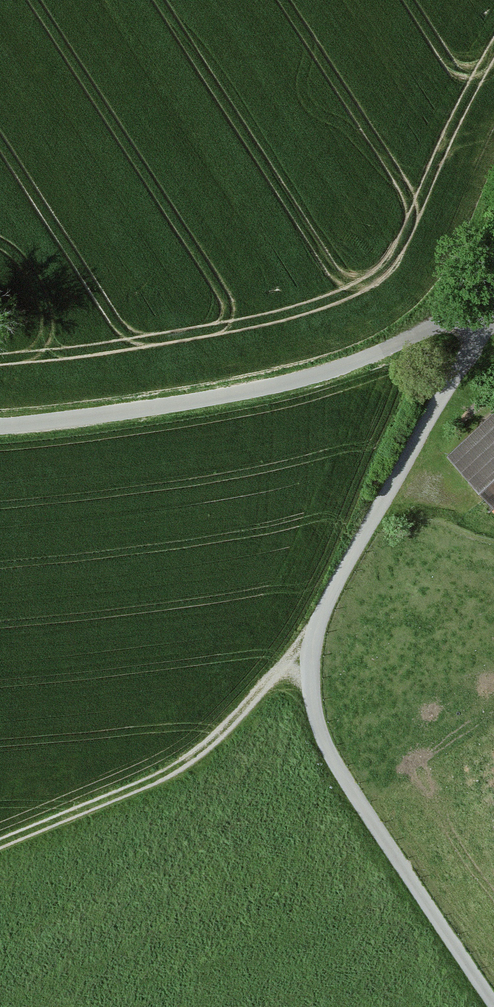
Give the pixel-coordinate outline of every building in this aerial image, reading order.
[(464,445),(493,480),(493,420),(464,445)]
